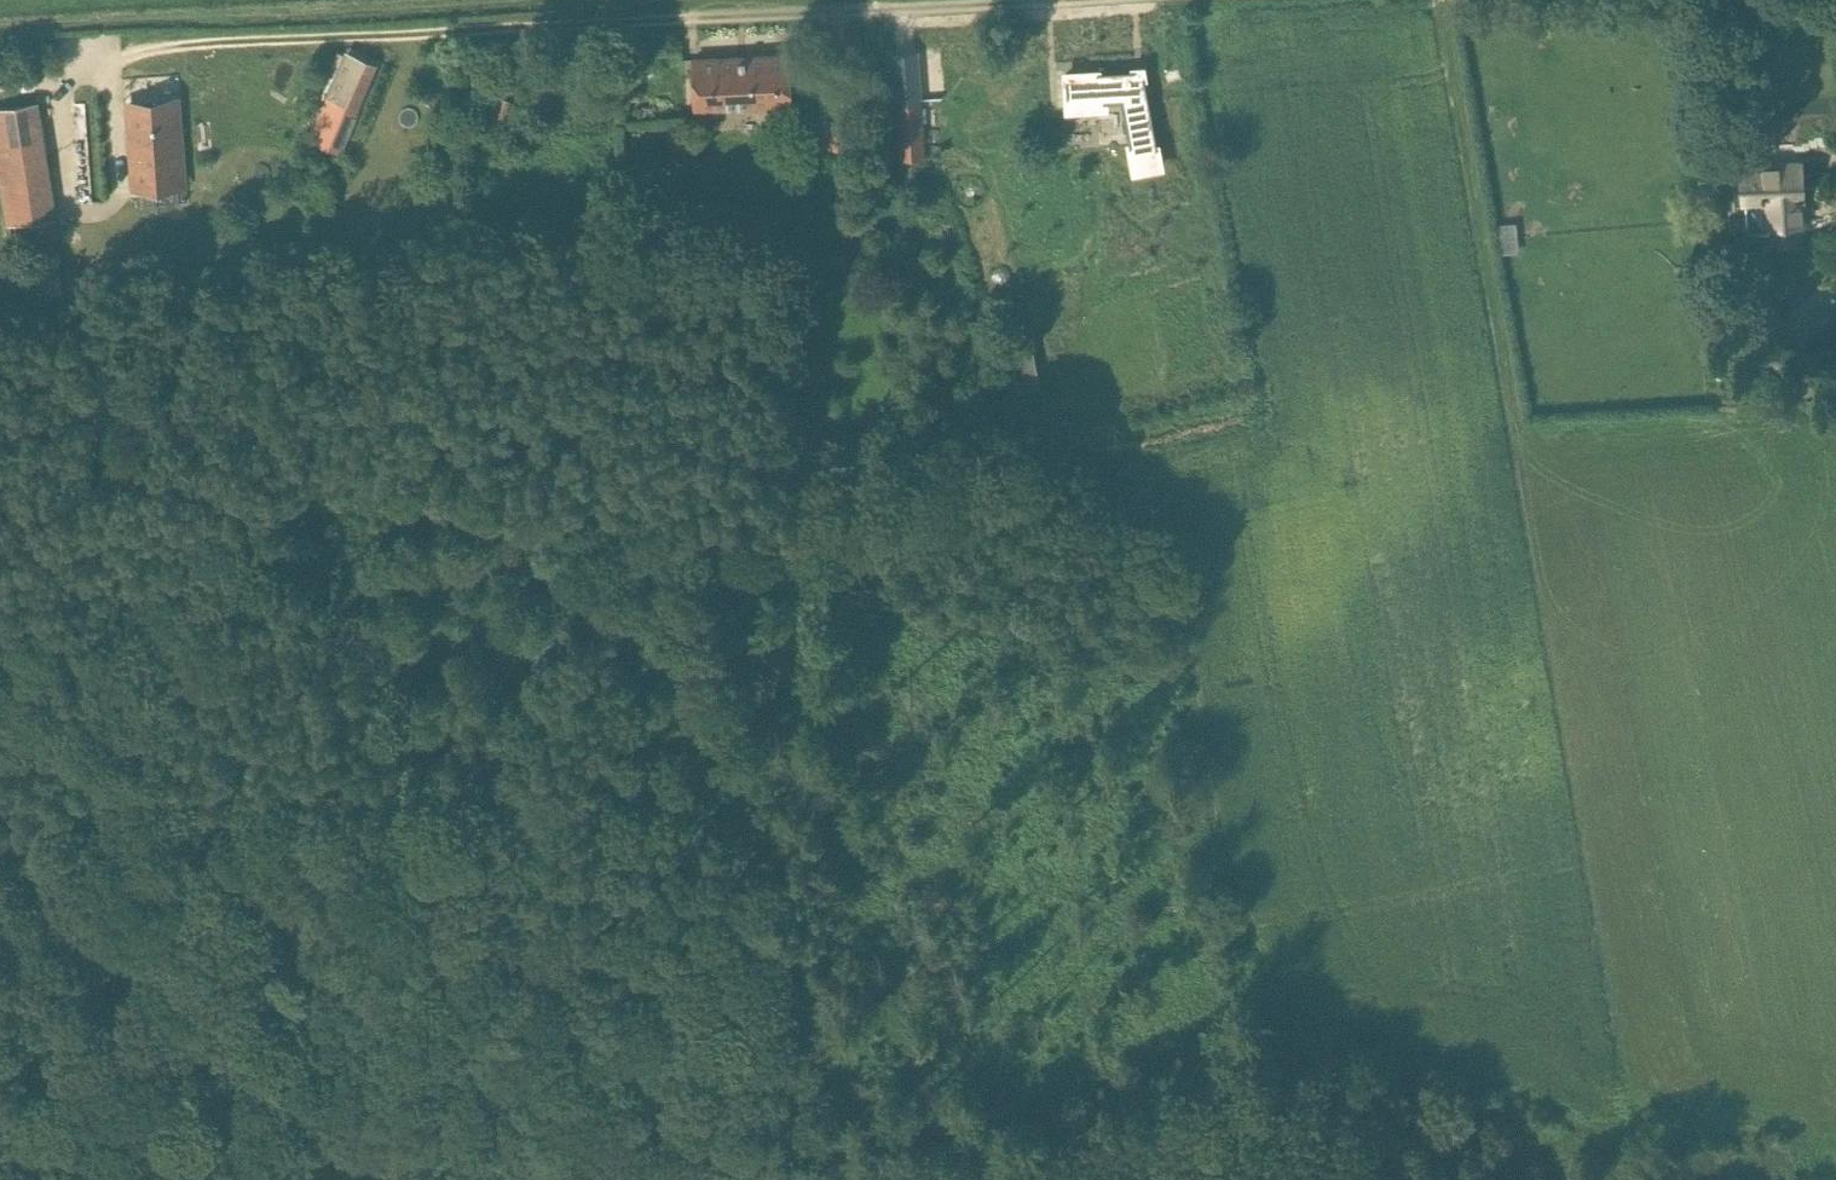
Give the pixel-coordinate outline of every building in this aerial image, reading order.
[(792,100),(790,52),(694,57),(700,106),(792,100)] [(373,68),(346,56),(312,137),(331,144),(346,111),(354,114),(373,68)] [(1143,64),(1066,70),(1069,101),(1122,97),(1136,168),(1162,162),(1143,64)] [(641,87),(627,88),(627,99),(641,98),(641,87)] [(514,99),(501,92),(493,110),(506,116),(514,99)] [(177,99),(130,102),(137,186),(186,183),(177,99)] [(859,100),(827,102),(829,144),(861,142),(859,100)] [(925,154),(922,100),(896,101),(900,155),(925,154)] [(0,108),(0,114),(9,179),(51,173),(40,102),(0,108)] [(1802,220),(1801,159),(1742,163),(1743,203),(1747,203),(1749,232),(1768,231),(1768,220),(1802,220)] [(1499,209),(1505,253),(1520,251),(1514,207),(1499,209)] [(1017,376),(1037,372),(1032,345),(1012,349),(1017,376)]
